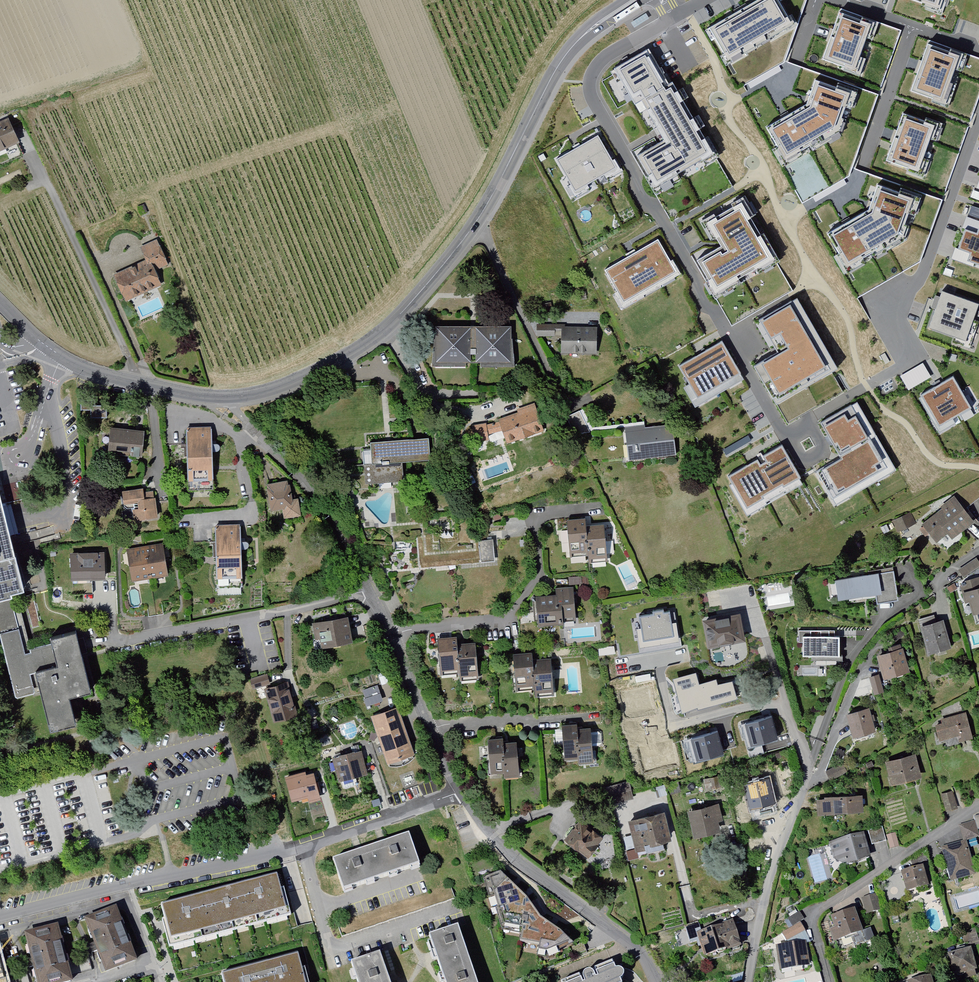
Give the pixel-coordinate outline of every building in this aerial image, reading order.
[(704,26),(731,66),(791,39),(805,7),(789,0),(776,0),(786,20),(728,48),(714,20),(704,26)] [(776,0),(756,0),(740,8),(714,20),(728,48),(786,20),(776,0)] [(869,32),(830,18),(821,43),(813,65),(852,79),(869,32)] [(938,58),(911,48),(903,70),(895,90),(922,101),(938,58)] [(637,51),(610,66),(622,87),(627,85),(653,130),(639,137),(629,143),(641,165),(644,170),(696,141),(658,75),(653,79),(637,51)] [(841,101),(804,85),(796,96),(788,107),(777,113),(766,118),(786,159),(824,136),(841,101)] [(920,125),(890,116),(883,138),(876,161),(906,170),(920,125)] [(0,121),(0,149),(13,144),(3,120),(0,121)] [(571,142),(548,154),(566,190),(608,169),(589,133),(571,142)] [(803,202),(830,186),(817,165),(810,153),(783,168),(803,202)] [(712,238),(688,252),(699,271),(707,286),(771,250),(735,185),(695,208),(712,238)] [(913,197),(880,186),(875,198),(871,210),(854,220),(833,233),(849,267),(900,235),(913,197)] [(978,219),(978,208),(971,205),(967,215),(978,219)] [(957,220),(943,264),(978,276),(978,227),(957,220)] [(143,261),(108,276),(120,303),(157,287),(150,271),(164,265),(153,240),(137,247),(143,261)] [(622,253),(597,266),(617,302),(665,277),(646,240),(622,253)] [(977,301),(930,286),(916,329),(963,344),(977,301)] [(843,384),(801,312),(763,333),(777,357),(788,351),(792,360),(762,377),(784,417),(792,413),(843,384)] [(557,338),(557,355),(595,354),(594,328),(562,328),(562,322),(532,323),(533,339),(557,338)] [(430,326),(430,363),(466,364),(466,350),(472,350),(472,364),(506,365),(507,327),(430,326)] [(695,353),(671,365),(687,397),(731,374),(715,344),(695,353)] [(945,372),(911,393),(932,428),(966,406),(945,372)] [(502,438),(504,444),(542,432),(532,402),(515,407),(517,414),(496,421),(498,425),(502,438)] [(868,414),(818,439),(851,504),(901,479),(868,414)] [(466,425),(469,445),(502,438),(498,425),(485,426),(483,421),(466,425)] [(669,425),(622,430),(625,460),(672,455),(669,425)] [(182,426),(183,487),(207,486),(206,467),(205,426),(182,426)] [(107,427),(105,453),(137,455),(139,429),(107,427)] [(358,452),(360,483),(397,480),(396,461),(427,458),(426,437),(365,442),(365,451),(358,452)] [(794,484),(772,447),(717,480),(738,517),(794,484)] [(476,483),(472,475),(464,479),(468,486),(476,483)] [(287,482),(262,485),(266,513),(278,512),(279,519),(300,517),(298,501),(289,502),(287,482)] [(132,505),(132,516),(150,515),(149,488),(116,489),(116,505),(132,505)] [(920,525),(933,541),(943,533),(949,540),(973,522),(951,493),(935,505),(939,510),(920,525)] [(890,522),(895,533),(914,525),(909,514),(890,522)] [(7,599),(21,596),(0,516),(0,601),(7,599)] [(561,518),(565,558),(583,556),(581,525),(580,517),(561,518)] [(598,524),(581,525),(584,564),(602,563),(598,524)] [(235,526),(210,527),(212,587),(237,586),(235,526)] [(494,560),(494,538),(478,539),(479,560),(494,560)] [(162,543),(144,546),(150,578),(168,575),(162,543)] [(126,550),(132,582),(150,578),(144,546),(126,550)] [(103,554),(66,554),(65,582),(91,582),(91,584),(103,584),(103,554)] [(956,571),(959,576),(978,565),(974,560),(956,571)] [(891,572),(831,581),(834,602),(858,598),(859,603),(872,601),(872,604),(896,600),(891,572)] [(968,618),(978,615),(978,585),(977,579),(955,584),(957,593),(961,606),(964,605),(968,618)] [(530,597),(533,628),(574,625),(571,584),(551,586),(552,595),(530,597)] [(950,585),(944,589),(946,594),(953,591),(950,585)] [(0,601),(0,659),(8,696),(31,691),(26,669),(32,667),(45,724),(73,718),(67,690),(86,686),(79,656),(72,627),(45,633),(47,642),(18,649),(7,599),(0,601)] [(30,601),(21,604),(28,631),(37,629),(30,601)] [(675,610),(638,615),(642,655),(679,650),(675,610)] [(737,616),(699,621),(702,647),(741,643),(737,616)] [(315,623),(319,648),(354,642),(350,617),(315,623)] [(922,653),(945,648),(938,621),(916,627),(922,653)] [(892,647),(904,636),(898,629),(886,641),(892,647)] [(432,637),(436,674),(453,672),(451,646),(450,635),(432,637)] [(798,638),(798,657),(809,657),(809,662),(842,662),(842,655),(837,655),(837,638),(798,638)] [(468,644),(451,646),(455,684),(471,682),(468,644)] [(874,657),(881,680),(906,672),(898,649),(874,657)] [(507,653),(512,695),(530,693),(527,660),(525,651),(507,653)] [(544,659),(527,660),(531,699),(548,697),(544,659)] [(694,670),(672,675),(680,709),(735,697),(731,679),(715,682),(714,677),(696,681),(694,670)] [(264,677),(246,681),(248,691),(266,687),(264,677)] [(877,677),(866,680),(870,698),(881,695),(877,677)] [(289,680),(266,690),(275,713),(299,704),(289,680)] [(361,690),(366,704),(382,699),(377,684),(361,690)] [(400,707),(372,715),(390,765),(401,766),(411,762),(417,753),(400,707)] [(841,716),(847,739),(872,732),(865,709),(841,716)] [(963,714),(940,719),(941,723),(930,725),(934,743),(956,737),(958,743),(969,740),(963,714)] [(556,728),(558,763),(573,762),(571,731),(570,727),(556,728)] [(693,759),(722,752),(716,728),(686,736),(693,759)] [(756,731),(759,744),(773,741),(770,728),(756,731)] [(584,730),(571,731),(573,762),(573,766),(587,765),(584,730)] [(482,738),(485,775),(500,774),(498,745),(498,738),(482,738)] [(512,744),(498,745),(500,781),(514,780),(512,744)] [(334,758),(342,781),(359,775),(365,792),(376,788),(363,748),(334,758)] [(883,763),(888,786),(919,779),(914,755),(883,763)] [(842,764),(823,772),(827,782),(846,774),(842,764)] [(313,773),(285,780),(291,805),(319,798),(313,773)] [(703,779),(705,789),(719,786),(717,776),(703,779)] [(765,778),(737,785),(743,812),(771,806),(765,778)] [(603,787),(608,806),(632,800),(626,781),(603,787)] [(956,810),(950,792),(938,795),(944,814),(956,810)] [(588,793),(567,798),(569,807),(590,801),(588,793)] [(813,798),(814,815),(859,812),(858,795),(813,798)] [(714,805),(681,813),(688,842),(717,835),(713,822),(718,821),(714,805)] [(658,813),(623,821),(630,849),(638,847),(640,855),(660,850),(658,843),(665,841),(658,813)] [(575,821),(561,841),(583,857),(597,837),(575,821)] [(976,841),(971,821),(957,825),(962,843),(938,849),(947,883),(973,877),(965,844),(976,841)] [(865,833),(870,847),(885,843),(884,837),(881,828),(865,833)] [(827,844),(828,857),(842,868),(866,861),(859,835),(827,844)] [(886,837),(889,852),(899,849),(895,835),(886,837)] [(338,896),(419,871),(408,838),(327,862),(338,896)] [(920,867),(897,873),(903,894),(926,888),(920,867)] [(159,906),(169,945),(293,913),(282,873),(159,906)] [(545,956),(577,947),(540,917),(526,898),(499,881),(480,884),(493,923),(509,927),(507,941),(526,945),(524,952),(545,956)] [(603,901),(601,904),(609,910),(612,906),(617,899),(609,893),(603,901)] [(872,896),(859,898),(863,919),(876,916),(872,896)] [(112,909),(79,921),(98,975),(131,964),(112,909)] [(860,933),(851,909),(827,918),(831,928),(824,930),(829,944),(848,938),(852,950),(874,942),(870,930),(860,933)] [(797,913),(784,921),(789,929),(802,920),(797,913)] [(691,932),(698,959),(735,950),(729,923),(691,932)] [(798,923),(780,936),(785,942),(803,930),(798,923)] [(17,935),(28,981),(64,981),(51,927),(17,935)] [(424,940),(439,981),(476,981),(457,928),(424,940)] [(803,943),(770,949),(774,972),(807,967),(803,943)] [(943,953),(948,978),(972,973),(967,948),(943,953)] [(356,981),(389,981),(378,949),(348,959),(356,981)] [(213,981),(304,981),(298,956),(212,975),(213,981)] [(931,961),(923,963),(926,971),(934,969),(931,961)] [(567,981),(613,981),(615,976),(611,973),(606,972),(605,966),(586,974),(580,973),(575,975),(574,979),(567,981)]
